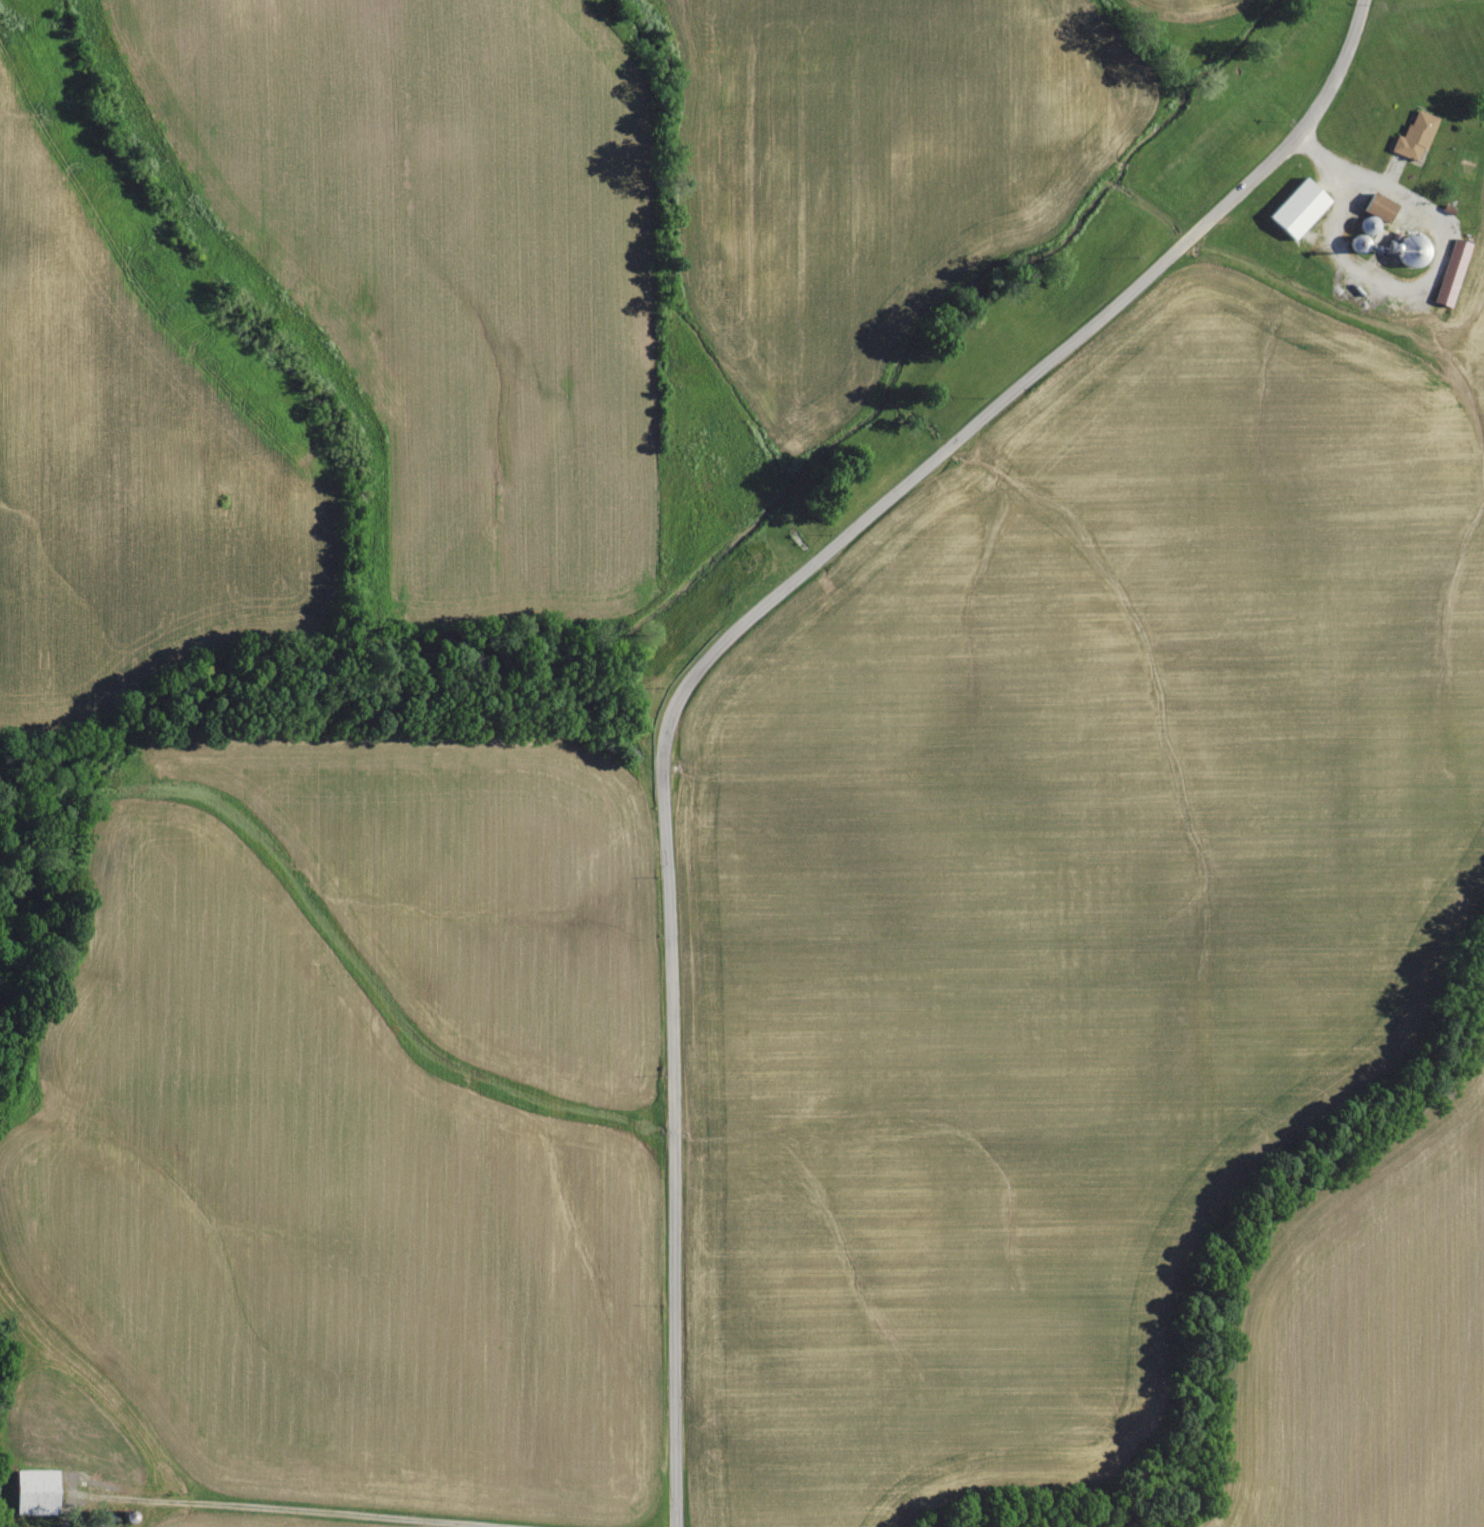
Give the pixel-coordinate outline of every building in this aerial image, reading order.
[(1436,118),(1412,111),(1403,139),(1394,136),(1389,153),(1415,162),(1419,149),(1426,151),(1436,118)] [(1264,217),(1290,243),(1328,204),(1302,179),(1264,217)] [(1433,303),(1450,308),(1469,245),(1452,240),(1433,303)] [(56,1508),(55,1471),(11,1472),(12,1516),(47,1515),(47,1508),(56,1508)]
